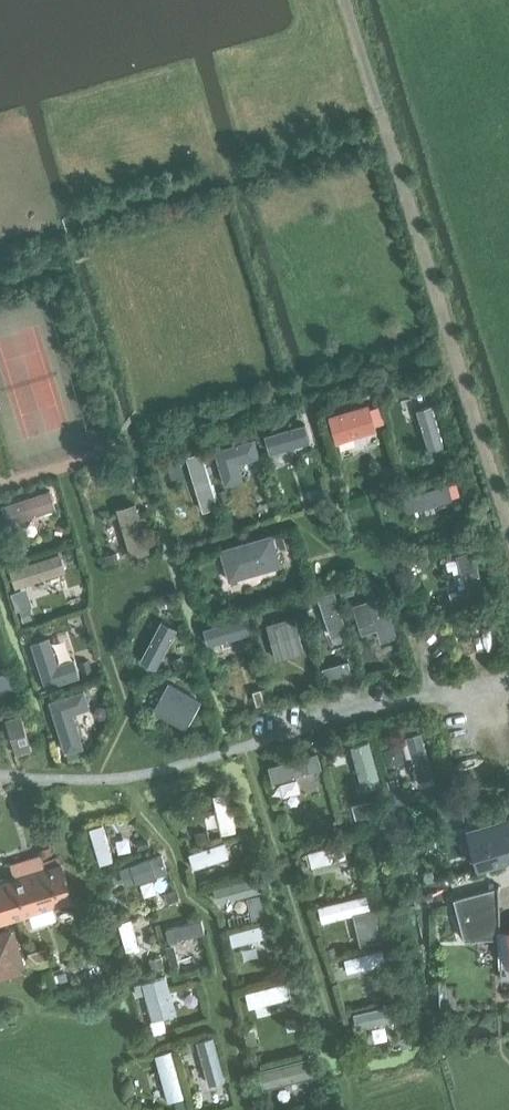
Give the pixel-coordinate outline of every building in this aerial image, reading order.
[(329,414),(338,442),(378,430),(378,428),(386,426),(384,422),(386,421),(383,411),(374,414),(370,402),(329,414)] [(429,449),(445,444),(433,403),(417,407),(429,449)] [(311,440),(306,421),(265,433),(270,452),(311,440)] [(261,455),(255,436),(215,448),(225,484),(244,478),(239,461),(261,455)] [(203,510),(220,505),(202,450),(187,454),(203,510)] [(453,497),(449,481),(403,494),(407,510),(453,497)] [(55,485),(5,502),(11,523),(61,505),(55,485)] [(134,500),(118,505),(133,554),(149,548),(134,500)] [(220,547),(230,579),(283,565),(273,531),(220,547)] [(457,552),(466,583),(449,589),(455,606),(488,596),(474,547),(457,552)] [(63,551),(13,566),(19,586),(68,571),(63,551)] [(332,635),(348,630),(335,589),(319,594),(332,635)] [(381,639),(398,634),(385,593),(368,598),(381,639)] [(254,631),(249,613),(204,626),(209,644),(254,631)] [(277,657),(306,650),(296,614),(267,622),(277,657)] [(141,658),(156,667),(178,626),(162,618),(141,658)] [(48,633),(32,639),(48,684),(81,674),(74,655),(59,660),(48,633)] [(10,668),(0,671),(0,692),(16,687),(10,668)] [(202,699),(170,682),(155,709),(187,727),(202,699)] [(74,712),(92,706),(86,688),(50,699),(66,752),(85,746),(74,712)] [(33,747),(22,712),(7,717),(17,752),(33,747)] [(419,779),(435,775),(422,730),(407,734),(419,779)] [(367,787),(381,783),(370,741),(356,745),(362,770),(367,787)] [(269,764),(273,780),(323,767),(319,750),(269,764)] [(227,791),(214,794),(224,832),(237,829),(227,791)] [(469,829),(479,865),(508,856),(508,826),(501,829),(498,820),(469,829)] [(113,859),(103,823),(90,827),(101,862),(113,859)] [(230,855),(224,840),(189,852),(194,866),(230,855)] [(308,852),(311,865),(349,855),(346,842),(308,852)] [(74,900),(62,862),(47,867),(42,853),(10,863),(15,876),(0,881),(0,922),(74,900)] [(123,865),(128,879),(163,868),(158,853),(123,865)] [(258,889),(254,877),(218,886),(221,899),(258,889)] [(454,896),(465,937),(498,936),(500,966),(508,966),(508,929),(507,929),(507,928),(501,929),(498,885),(454,896)] [(371,909),(367,893),(319,905),(323,920),(371,909)] [(126,950),(140,946),(132,917),(119,920),(126,950)] [(206,931),(202,918),(167,927),(170,940),(206,931)] [(273,934),(270,922),(231,931),(234,944),(273,934)] [(386,962),(383,949),(346,957),(349,971),(386,962)] [(154,1018),(178,1011),(167,974),(159,976),(134,983),(137,994),(146,991),(154,1018)] [(246,992),(250,1005),(293,995),(290,981),(246,992)] [(400,1018),(397,1002),(354,1011),(357,1027),(400,1018)] [(210,1084),(226,1080),(215,1036),(198,1040),(210,1084)] [(168,1101),(184,1097),(172,1050),(156,1054),(168,1101)] [(314,1076),(310,1057),(260,1069),(264,1088),(314,1076)]
